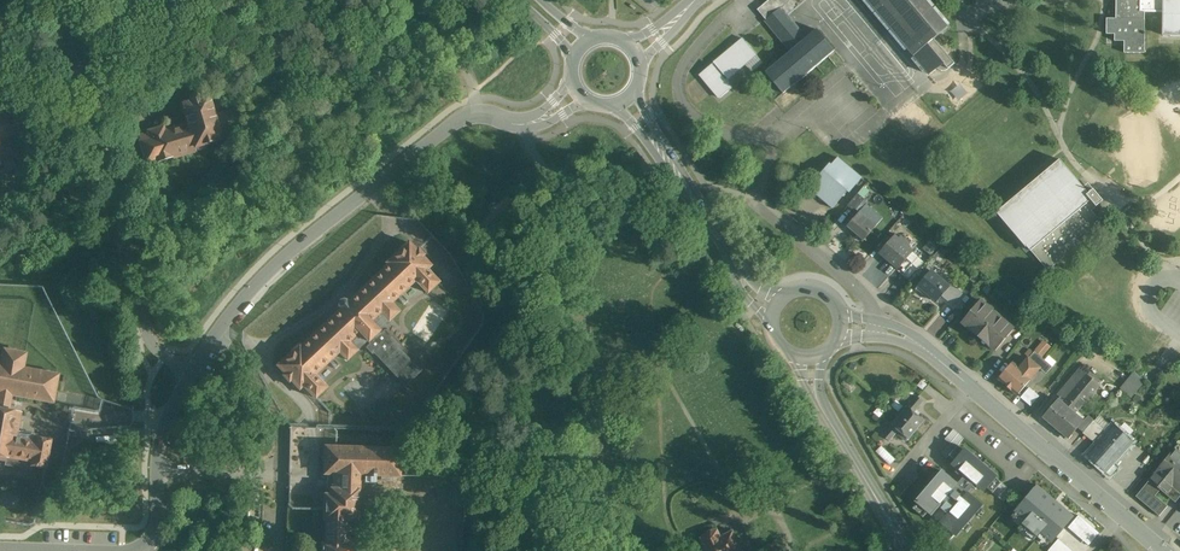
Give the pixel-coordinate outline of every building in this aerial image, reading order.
[(766,19),(769,17),(774,13),(775,13),(782,7),(776,0),(769,0),(758,9),(758,10),(766,19)] [(809,37),(791,16),(811,0),(776,0),(782,7),(775,13),(800,44),(809,37)] [(925,0),(867,0),(930,74),(937,68),(939,70),(942,71),(944,71),(946,70),(948,69),(955,63),(935,39),(948,27),(925,0)] [(1115,19),(1107,19),(1106,34),(1115,34),(1114,41),(1124,42),(1124,53),(1145,53),(1145,35),(1146,35),(1146,33),(1145,33),(1145,12),(1140,12),(1140,0),(1116,0),(1115,19)] [(1140,12),(1145,12),(1163,12),(1163,27),(1164,27),(1164,35),(1179,36),(1179,0),(1140,0),(1140,12)] [(791,52),(800,44),(774,13),(770,17),(765,21),(791,52)] [(766,72),(772,79),(783,93),(835,50),(818,30),(817,29),(809,37),(800,44),(791,52),(769,70),(766,72)] [(751,71),(762,63),(762,62),(756,55),(743,39),(714,63),(713,64),(712,65),(700,74),(720,98),(731,88),(725,81),(727,79),(728,79),(745,64),(751,71)] [(216,114),(210,95),(198,98),(197,94),(190,95),(191,100),(180,104),(187,124),(164,132),(163,129),(147,134),(148,136),(139,139),(147,163),(157,159),(159,164),(173,159),(172,156),(193,149),(194,152),(206,148),(205,144),(223,139),(221,135),(243,128),(236,109),(225,113),(224,111),(216,114)] [(18,133),(10,114),(0,119),(0,141),(18,133)] [(832,208),(845,193),(846,192),(847,191),(849,192),(862,177),(838,157),(832,165),(830,163),(809,188),(832,208)] [(1060,160),(997,213),(1026,247),(1027,246),(1048,271),(1103,225),(1092,211),(1104,201),(1094,189),(1088,194),(1060,160)] [(859,194),(864,199),(865,199),(869,194),(863,189),(859,194)] [(854,211),(855,211),(865,199),(858,194),(848,206),(854,211)] [(883,219),(873,210),(866,204),(848,226),(858,234),(859,233),(866,238),(883,219)] [(881,253),(893,263),(899,268),(904,273),(911,265),(918,257),(907,247),(910,244),(902,236),(899,240),(895,236),(893,238),(881,253)] [(421,370),(383,331),(381,334),(379,332),(379,331),(377,329),(387,320),(388,321),(398,312),(390,303),(415,280),(427,293),(438,282),(426,270),(430,266),(421,257),(423,255),(417,249),(416,251),(408,242),(386,263),(387,265),(347,303),(346,301),(344,300),(343,300),(341,301),(340,302),(339,304),(339,306),(340,307),(341,309),(300,347),(299,345),(277,365),(285,374),(283,375),(289,381),(290,380),(299,389),(303,385),(315,398),(326,387),(314,375),(339,352),(347,360),(357,350),(356,349),(366,340),(368,342),(370,344),(367,346),(404,386),(421,370)] [(926,292),(935,300),(936,301),(937,302),(944,293),(948,297),(955,288),(951,284),(949,286),(932,272),(932,271),(916,289),(916,290),(917,289),(924,294),(926,292)] [(962,294),(959,291),(956,288),(946,299),(952,304),(953,305),(962,294)] [(1014,329),(984,303),(981,300),(962,322),(978,336),(978,337),(979,337),(996,351),(1014,329)] [(0,364),(0,460),(7,461),(6,465),(31,469),(32,466),(45,468),(50,441),(34,438),(34,442),(13,437),(18,414),(7,412),(10,396),(52,404),(58,376),(24,369),(27,355),(6,350),(3,365),(0,364)] [(1040,369),(1045,373),(1046,374),(1052,367),(1035,352),(1029,359),(1040,368),(1040,369)] [(1023,367),(1023,368),(1022,368),(1021,370),(1013,363),(999,379),(1017,395),(1040,368),(1029,359),(1022,366),(1023,367)] [(1099,385),(1086,374),(1080,369),(1058,395),(1058,396),(1064,400),(1062,403),(1075,414),(1099,385)] [(1131,398),(1138,390),(1145,381),(1134,372),(1120,389),(1131,398)] [(1159,377),(1154,383),(1152,386),(1160,392),(1167,383),(1159,377)] [(1031,406),(1040,395),(1030,386),(1021,396),(1031,406)] [(916,394),(904,409),(923,424),(931,415),(921,407),(925,401),(916,394)] [(1083,421),(1060,401),(1058,400),(1043,417),(1069,438),(1083,421)] [(915,434),(923,424),(904,409),(886,431),(894,437),(904,425),(915,434)] [(1088,416),(1087,417),(1078,428),(1083,432),(1094,420),(1088,416)] [(1094,420),(1087,429),(1086,429),(1083,433),(1097,444),(1107,432),(1094,420)] [(1114,425),(1096,445),(1087,455),(1110,476),(1118,468),(1114,464),(1133,442),(1114,425)] [(954,428),(946,437),(957,446),(964,437),(954,428)] [(324,447),(324,473),(327,473),(327,495),(323,494),(322,520),(325,520),(325,542),(321,542),(321,550),(355,550),(355,544),(345,544),(345,522),(356,522),(357,490),(356,490),(356,474),(399,475),(400,448),(324,447)] [(997,476),(966,449),(953,464),(961,471),(984,491),(997,476)] [(1170,490),(1173,487),(1179,493),(1179,455),(1174,450),(1136,497),(1160,516),(1168,506),(1155,496),(1161,489),(1167,494),(1170,490)] [(943,471),(917,502),(932,515),(958,484),(943,472),(943,471)] [(1001,481),(993,490),(1004,499),(1011,489),(1001,481)] [(1014,512),(1051,544),(1074,517),(1037,485),(1014,512)] [(983,506),(968,493),(942,523),(957,536),(983,506)] [(1079,516),(1068,528),(1089,546),(1099,534),(1079,516)] [(718,532),(716,527),(711,526),(706,527),(701,530),(698,535),(700,540),(688,545),(690,550),(741,550),(730,527),(718,532)] [(1058,539),(1049,550),(1072,550),(1058,539)]
